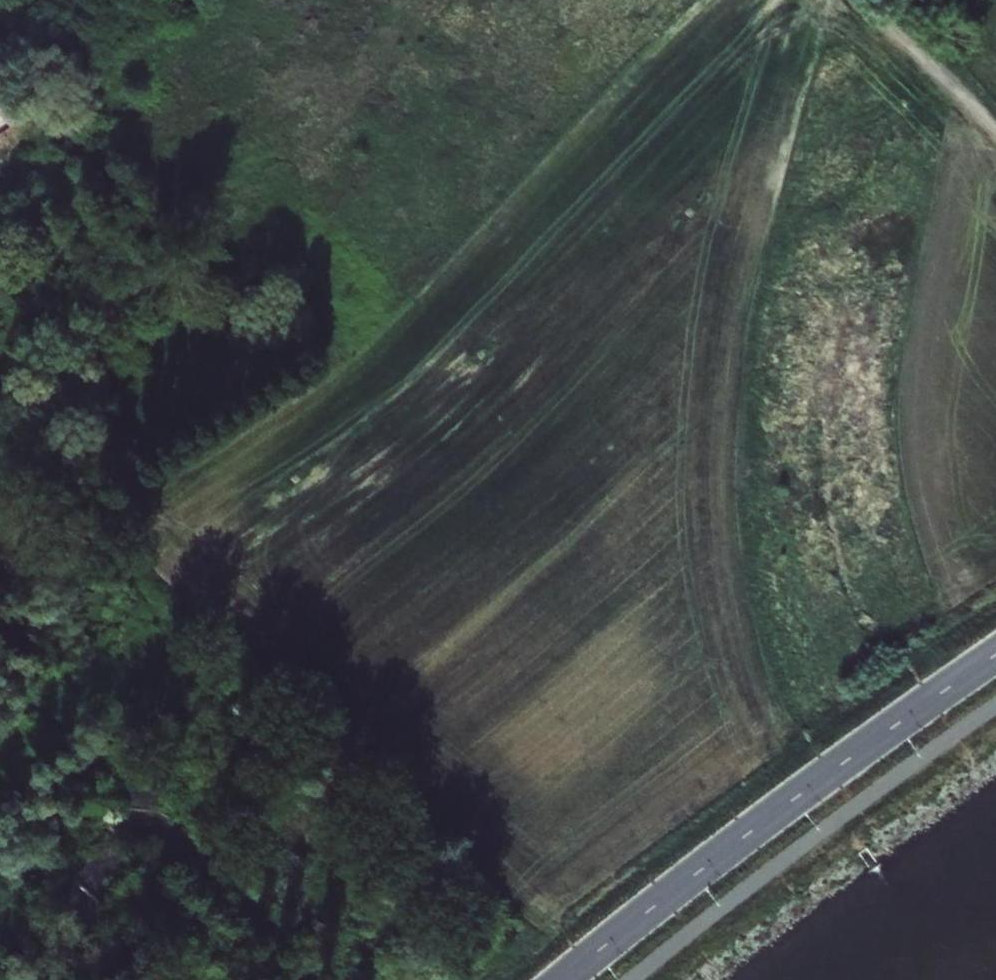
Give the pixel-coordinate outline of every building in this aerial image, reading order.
[(150,359),(139,353),(134,364),(144,370),(150,359)] [(42,892),(36,901),(47,907),(56,890),(48,885),(43,892),(42,892)]
